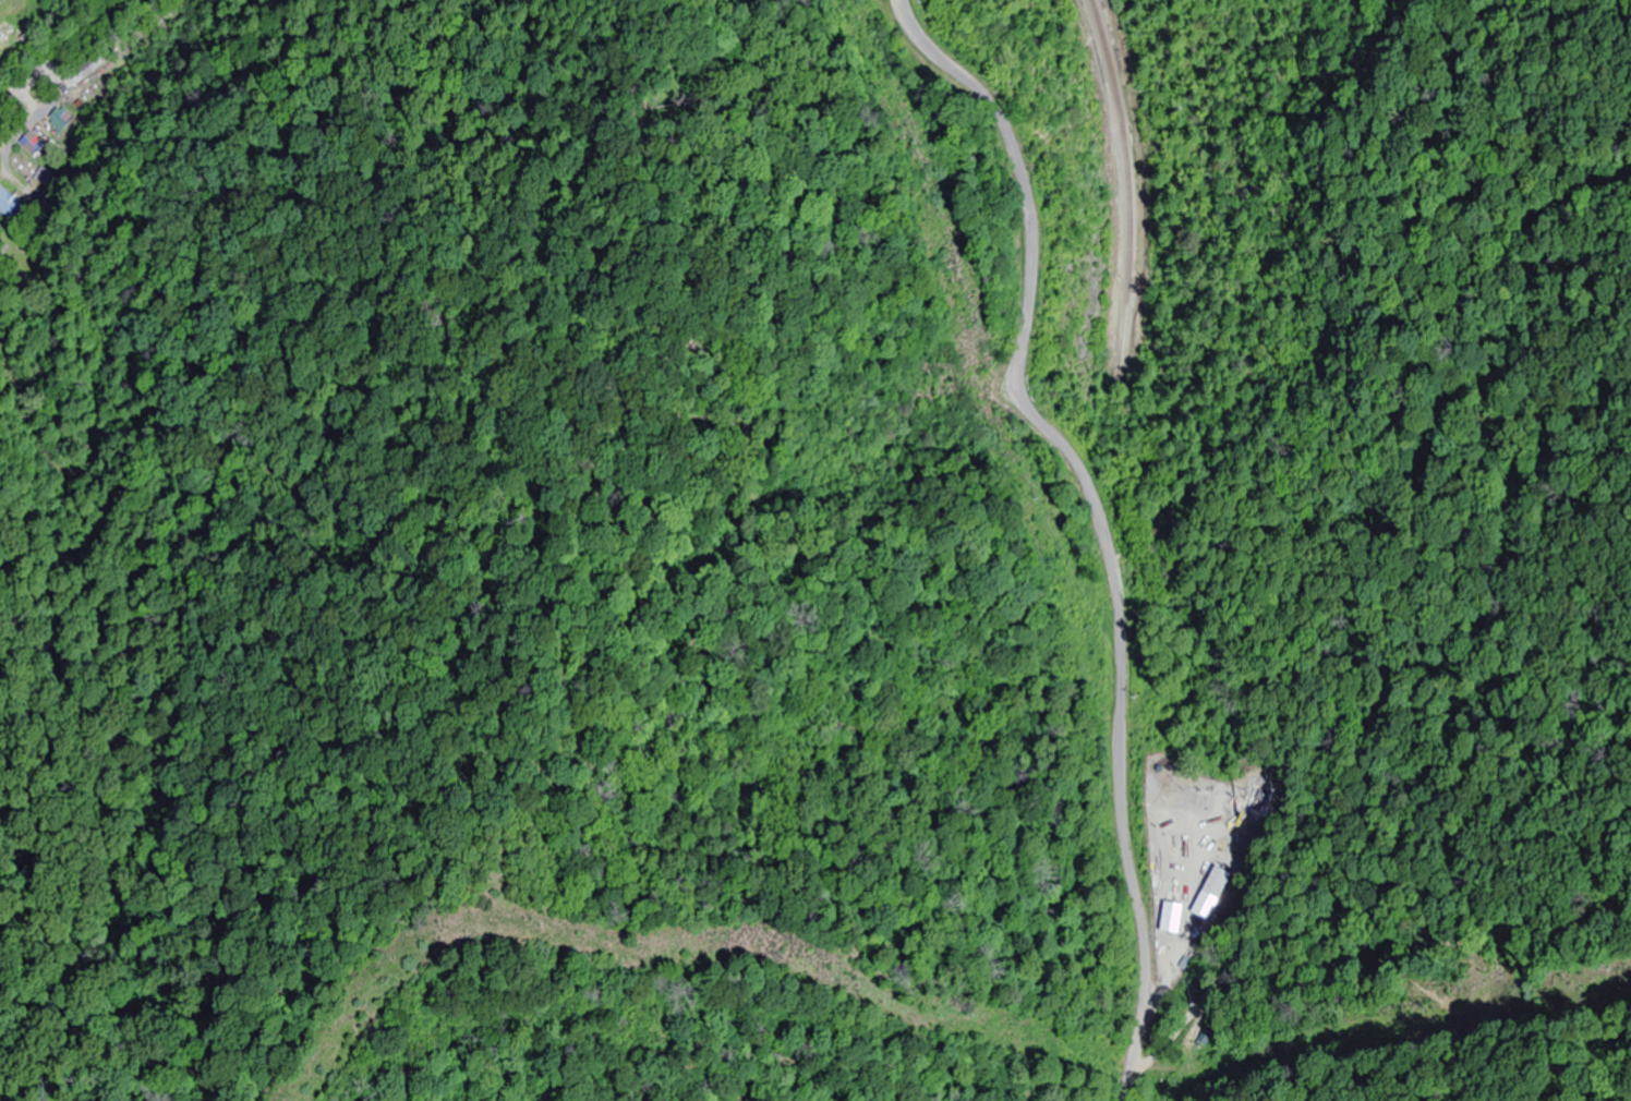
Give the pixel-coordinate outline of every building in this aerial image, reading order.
[(17,30),(9,21),(0,29),(0,45),(17,30)] [(64,82),(71,91),(106,64),(99,55),(64,82)] [(73,118),(62,107),(49,120),(60,131),(73,118)] [(30,213),(2,185),(0,187),(0,214),(15,228),(30,213)] [(1232,875),(1218,867),(1204,893),(1218,900),(1232,875)]
